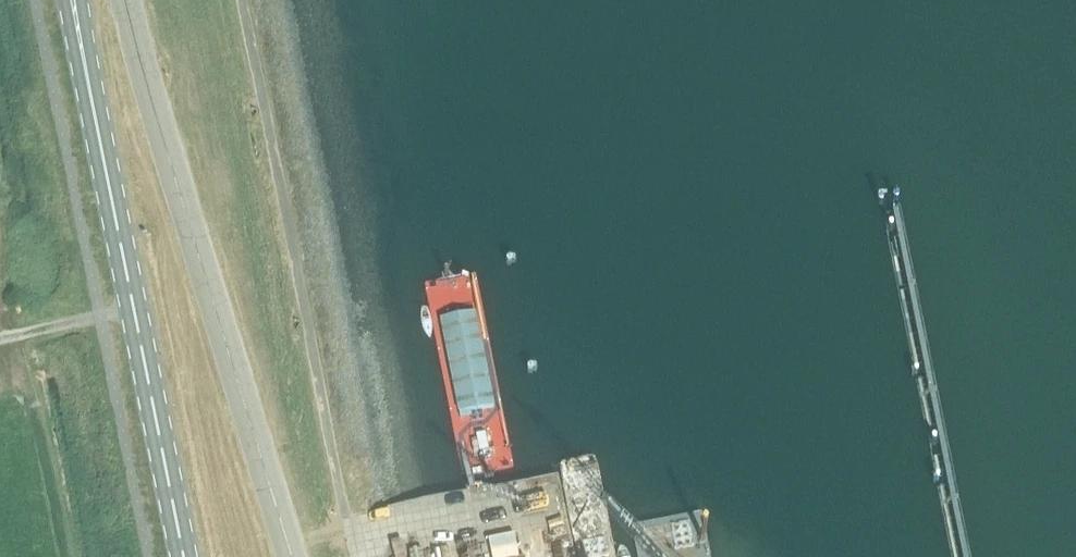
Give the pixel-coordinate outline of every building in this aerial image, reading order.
[(475,273),(426,283),(468,477),(473,476),(516,467),(475,273)]
